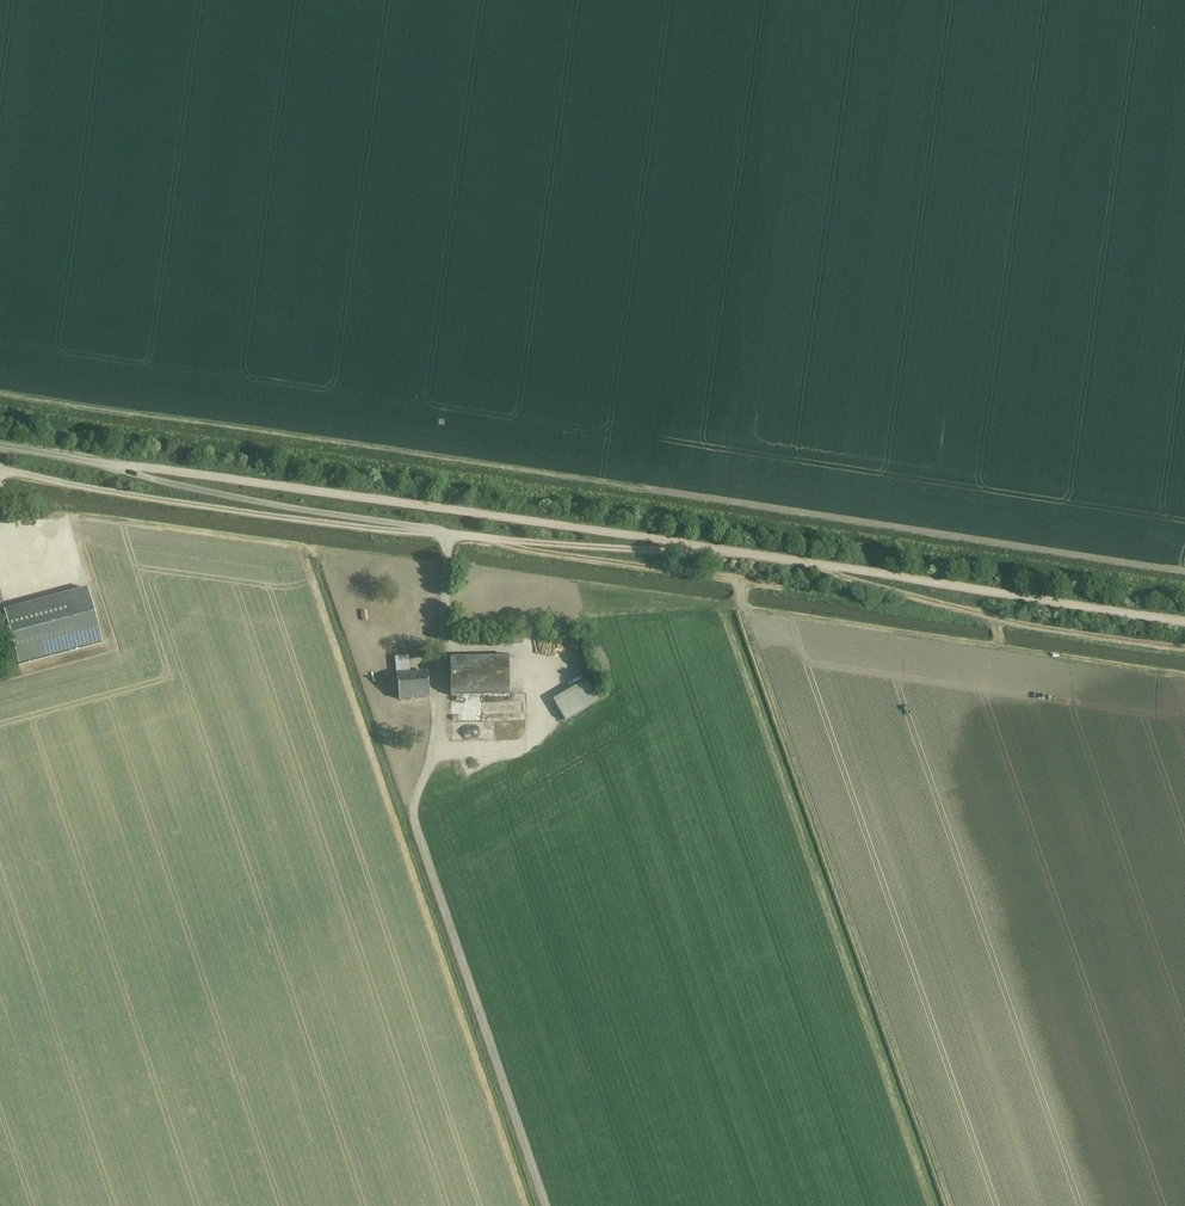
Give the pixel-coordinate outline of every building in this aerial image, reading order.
[(102,643),(88,589),(5,611),(19,665),(102,643)] [(395,658),(396,670),(398,700),(429,698),(428,685),(427,673),(410,674),(409,657),(395,658)] [(508,657),(451,658),(451,670),(451,696),(509,695),(509,669),(508,657)] [(586,683),(555,703),(566,721),(598,702),(586,683)] [(525,705),(451,705),(451,734),(496,734),(496,748),(525,748),(525,705)] [(495,741),(452,743),(452,750),(495,748),(495,741)] [(439,791),(443,795),(456,785),(452,781),(439,791)]
